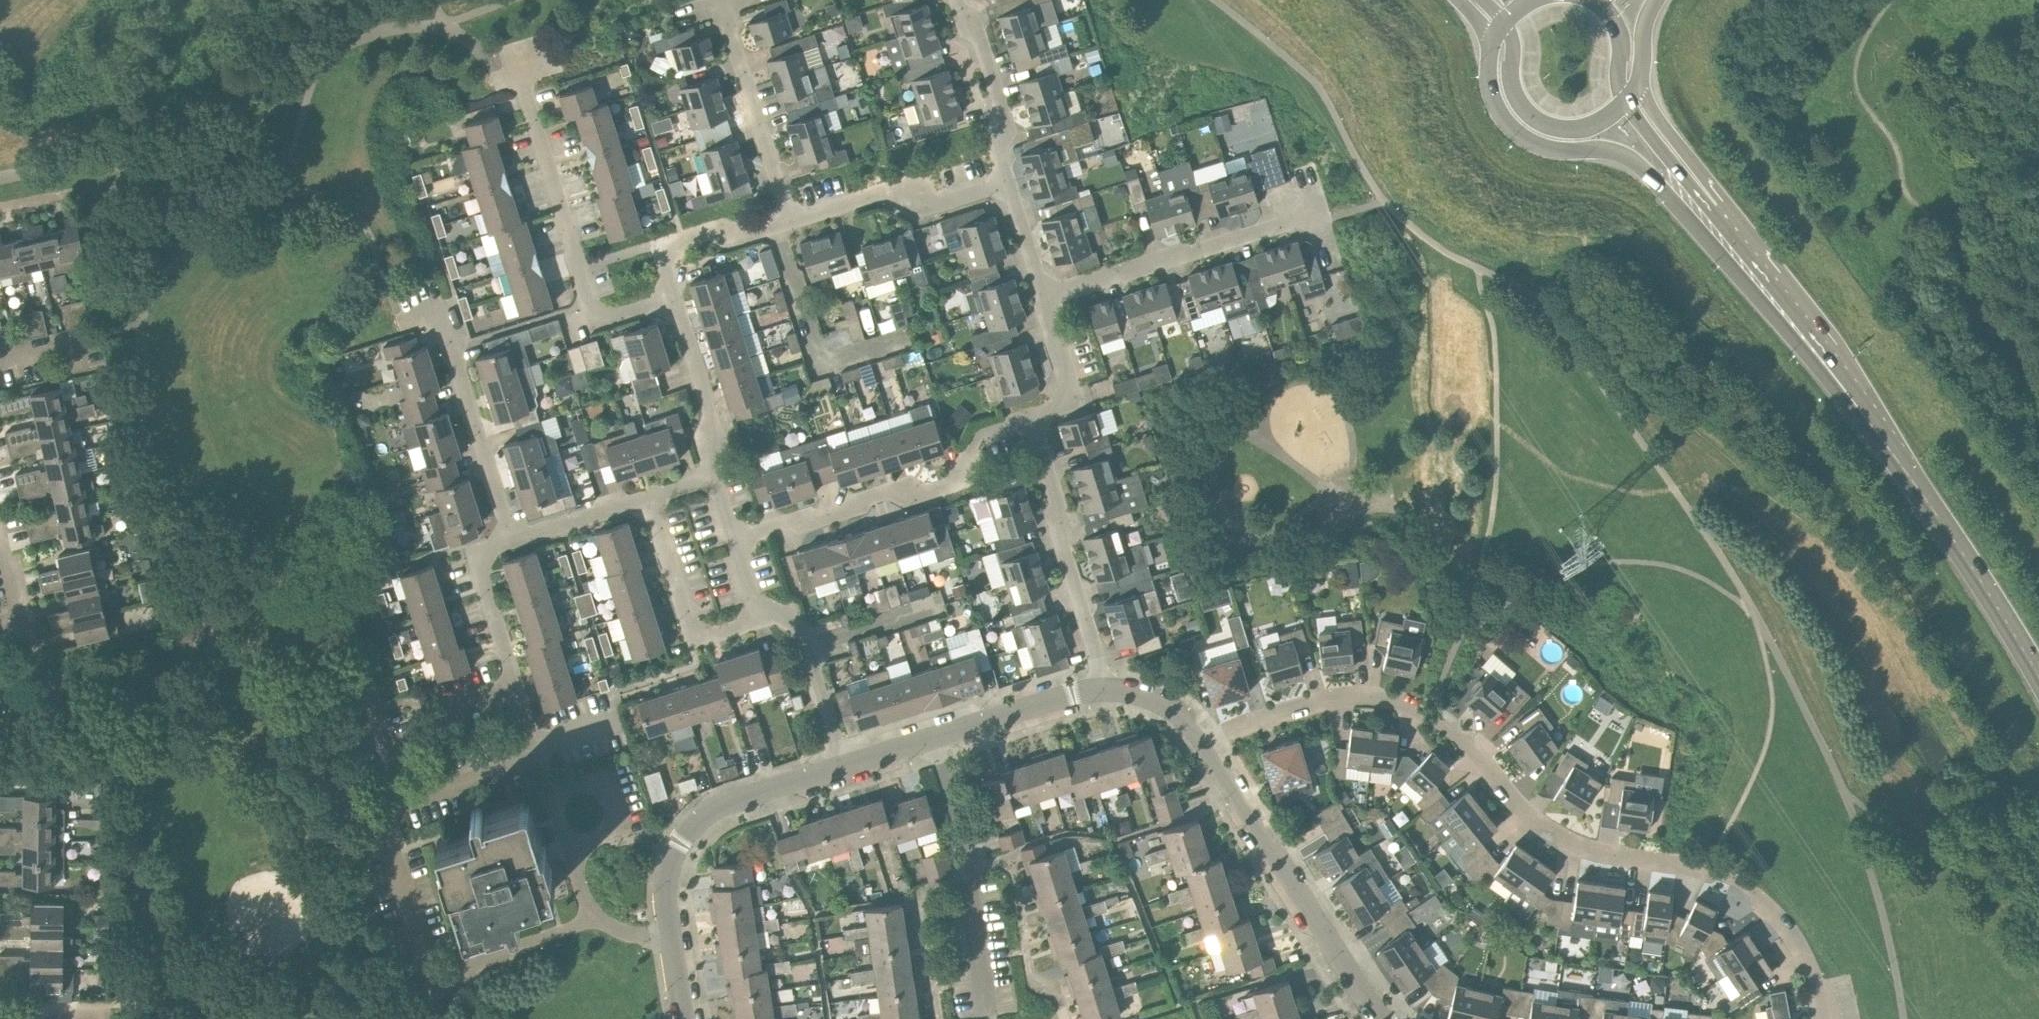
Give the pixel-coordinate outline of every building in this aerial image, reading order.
[(793,34),(786,12),(791,10),(788,0),(782,0),(764,6),(768,17),(750,23),(757,45),(793,34)] [(895,1),(883,5),(887,17),(891,15),(898,36),(934,25),(927,3),(910,9),(907,0),(899,0),(895,1)] [(1017,11),(1000,17),(1007,38),(1042,27),(1059,22),(1052,0),(1014,0),(1017,11)] [(657,12),(660,19),(665,21),(671,19),(668,9),(657,12)] [(845,19),(849,32),(863,27),(859,14),(845,19)] [(896,73),(904,71),(933,62),(929,51),(941,47),(934,25),(898,36),(886,40),(896,73)] [(1042,27),(1007,38),(1013,60),(1031,54),(1035,66),(1069,55),(1066,43),(1049,48),(1042,27)] [(698,40),(694,28),(653,41),(657,52),(673,47),(680,70),(716,58),(709,36),(698,40)] [(774,82),(810,70),(803,50),(818,45),(815,34),(792,41),(769,48),(772,60),(768,62),(774,82)] [(841,59),(851,56),(847,43),(837,46),(841,59)] [(1102,59),(1098,48),(1086,52),(1090,63),(1102,59)] [(1069,55),(1035,66),(1038,77),(1021,83),(1027,104),(1063,93),(1057,72),(1061,70),(1073,66),(1069,55)] [(933,62),(904,71),(907,82),(912,81),(919,102),(955,91),(948,69),(937,73),(933,62)] [(623,77),(631,74),(628,63),(620,66),(623,77)] [(671,67),(660,70),(662,76),(673,73),(673,72),(671,67)] [(787,112),(835,97),(831,83),(816,88),(810,70),(774,82),(780,102),(783,101),(787,112)] [(677,77),(687,109),(723,98),(717,78),(689,86),(685,75),(677,77)] [(568,117),(577,114),(576,112),(599,105),(592,85),(561,95),(568,117)] [(962,113),(955,91),(904,107),(914,140),(954,128),(950,117),(962,113)] [(1063,93),(1027,104),(1034,126),(1050,121),(1053,132),(1075,126),(1088,121),(1089,121),(1085,109),(1070,114),(1063,93)] [(839,108),(835,97),(787,112),(791,123),(787,124),(794,144),(830,133),(823,113),(839,108)] [(723,98),(687,109),(697,140),(705,138),(701,127),(730,118),(723,98)] [(576,112),(577,114),(583,134),(615,124),(608,102),(599,105),(576,112)] [(633,118),(642,116),(638,105),(630,107),(633,118)] [(1212,118),(1217,133),(1232,128),(1227,113),(1212,118)] [(473,147),(496,140),(505,137),(498,115),(466,125),(473,145),(473,147)] [(642,116),(633,118),(637,129),(645,126),(642,116)] [(615,124),(583,134),(589,155),(621,145),(615,124)] [(1073,139),(1079,137),(1075,126),(1053,132),(1057,144),(1021,155),(1028,177),(1064,165),(1080,160),(1073,139)] [(1176,126),(1170,128),(1172,135),(1178,133),(1176,126)] [(881,134),(885,147),(896,144),(892,131),(881,134)] [(404,146),(412,144),(409,133),(400,135),(404,146)] [(836,152),(830,133),(794,144),(800,164),(813,160),(817,171),(850,161),(846,149),(836,152)] [(650,142),(648,136),(639,139),(641,145),(650,142)] [(658,139),(661,148),(669,145),(666,136),(658,139)] [(705,138),(697,140),(685,144),(688,151),(700,147),(707,171),(743,160),(737,140),(709,149),(705,138)] [(870,141),(873,151),(879,149),(876,138),(870,141)] [(471,170),(502,160),(496,140),(473,147),(473,145),(464,148),(471,170)] [(621,145),(589,155),(596,175),(627,165),(621,145)] [(1255,191),(1267,187),(1286,181),(1274,145),(1251,152),(1253,160),(1246,162),(1244,156),(1225,162),(1229,175),(1228,175),(1239,211),(1259,204),(1255,191)] [(646,159),(655,157),(651,146),(643,148),(646,159)] [(1119,162),(1114,148),(1103,152),(1107,166),(1119,162)] [(655,157),(646,159),(650,170),(658,168),(655,157)] [(477,191),(509,181),(502,160),(471,170),(477,191)] [(743,160),(707,171),(713,191),(704,194),(708,206),(742,195),(738,184),(749,180),(743,160)] [(1158,172),(1165,195),(1177,230),(1197,224),(1193,211),(1204,208),(1197,185),(1189,162),(1158,172)] [(596,175),(602,195),(603,197),(630,189),(634,187),(627,165),(596,175)] [(666,168),(670,181),(680,178),(675,165),(666,168)] [(1064,165),(1028,177),(1035,198),(1053,193),(1056,204),(1079,197),(1078,192),(1076,185),(1071,187),(1064,165)] [(413,176),(417,187),(425,184),(422,173),(413,176)] [(1215,204),(1219,217),(1239,211),(1228,175),(1197,185),(1204,208),(1215,204)] [(1157,237),(1177,230),(1165,195),(1147,200),(1140,177),(1127,182),(1136,212),(1148,208),(1157,237)] [(681,180),(670,183),(674,195),(684,191),(681,180)] [(484,211),(515,201),(509,181),(477,191),(484,211)] [(425,184),(417,187),(420,197),(429,195),(425,184)] [(659,201),(668,198),(664,187),(656,190),(659,201)] [(1089,188),(1078,192),(1079,197),(1091,193),(1089,188)] [(603,197),(602,195),(597,196),(604,218),(636,208),(630,189),(603,197)] [(1091,193),(1079,197),(1056,204),(1060,215),(1042,221),(1049,243),(1085,231),(1078,210),(1095,205),(1092,193),(1091,193)] [(668,198),(659,201),(663,212),(671,209),(668,198)] [(495,232),(494,230),(522,221),(515,201),(484,211),(491,233),(495,232)] [(636,208),(604,218),(611,240),(642,230),(636,208)] [(965,248),(1001,236),(994,216),(981,220),(978,209),(940,221),(944,233),(951,252),(965,248)] [(432,216),(436,226),(444,224),(441,213),(432,216)] [(57,231),(66,271),(76,269),(74,260),(85,257),(76,217),(65,220),(67,228),(57,231)] [(501,251),(533,241),(526,220),(522,221),(494,230),(495,232),(501,251)] [(444,224),(436,226),(439,237),(447,235),(444,224)] [(34,227),(43,267),(54,265),(56,273),(66,271),(57,231),(46,234),(44,225),(34,227)] [(14,241),(24,281),(34,278),(32,270),(43,267),(34,227),(24,230),(26,239),(14,241)] [(1085,231),(1049,243),(1056,264),(1074,259),(1078,270),(1100,263),(1096,251),(1092,253),(1085,231)] [(821,238),(832,274),(852,268),(841,232),(821,238)] [(1,277),(12,275),(14,283),(24,281),(14,241),(2,244),(0,235),(0,272),(1,277)] [(929,284),(924,268),(914,235),(903,238),(903,235),(883,241),(894,277),(911,272),(913,280),(923,286),(929,284)] [(970,280),(999,271),(996,260),(1007,256),(1001,236),(965,248),(971,267),(966,269),(970,280)] [(832,274),(821,238),(801,244),(812,280),(832,274)] [(508,272),(539,262),(533,241),(501,251),(508,272)] [(863,248),(867,263),(859,265),(866,286),(874,284),(894,277),(883,241),(863,248)] [(1299,242),(1277,248),(1288,284),(1299,281),(1305,299),(1326,292),(1323,279),(1314,249),(1302,253),(1299,242)] [(763,265),(774,261),(770,247),(759,251),(763,265)] [(1288,284),(1277,248),(1255,255),(1258,266),(1247,270),(1260,310),(1269,307),(1266,299),(1268,296),(1277,293),(1275,288),(1288,284)] [(445,257),(449,268),(457,265),(454,254),(445,257)] [(476,270),(473,260),(458,265),(461,274),(476,270)] [(514,292),(546,282),(539,262),(508,272),(514,292)] [(1260,310),(1247,270),(1236,273),(1232,262),(1211,269),(1222,305),(1227,320),(1248,313),(1249,318),(1261,314),(1260,310)] [(737,270),(724,274),(724,273),(714,276),(710,264),(703,267),(706,279),(691,283),(698,305),(731,294),(744,290),(737,270)] [(457,265),(449,268),(452,279),(461,276),(457,265)] [(1222,305),(1211,269),(1189,276),(1195,293),(1183,297),(1190,320),(1202,316),(1201,312),(1222,305)] [(984,310),(1020,299),(1014,279),(1003,282),(999,271),(970,280),(973,292),(978,290),(984,310)] [(553,304),(546,282),(514,292),(521,314),(553,304)] [(1190,320),(1183,297),(1172,300),(1166,283),(1145,289),(1156,325),(1177,319),(1179,323),(1190,320)] [(1156,325),(1145,289),(1123,296),(1128,314),(1117,317),(1123,336),(1124,340),(1136,337),(1134,332),(1156,325)] [(777,303),(786,300),(783,291),(774,294),(777,303)] [(731,294),(698,305),(704,325),(737,315),(731,294)] [(458,298),(462,309),(470,307),(467,296),(458,298)] [(901,301),(907,316),(913,313),(911,306),(915,305),(913,297),(901,301)] [(854,342),(865,338),(858,315),(853,299),(841,303),(846,319),(848,326),(854,342)] [(1027,319),(1020,299),(984,310),(991,330),(971,336),(975,347),(1011,336),(1017,334),(1013,323),(1027,319)] [(85,300),(73,303),(79,328),(91,325),(85,300)] [(786,300),(777,303),(779,312),(789,309),(786,300)] [(1123,336),(1117,317),(1112,300),(1090,307),(1101,343),(1123,336)] [(907,316),(901,301),(890,305),(897,328),(909,324),(907,316)] [(79,328),(73,303),(61,305),(67,330),(79,328)] [(470,307),(462,309),(465,320),(474,317),(470,307)] [(42,310),(30,312),(36,338),(48,335),(42,310)] [(36,338),(30,312),(19,315),(25,340),(36,338)] [(1345,316),(1350,331),(1361,327),(1357,313),(1345,316)] [(737,315),(704,325),(711,346),(744,336),(737,315)] [(559,319),(549,322),(553,335),(563,332),(559,319)] [(837,330),(848,326),(846,319),(835,322),(837,330)] [(632,331),(641,328),(639,320),(629,323),(632,331)] [(625,334),(632,355),(664,345),(658,323),(646,327),(641,328),(632,331),(625,334)] [(947,339),(943,327),(939,328),(940,332),(933,334),(936,343),(947,339)] [(484,379),(530,365),(524,344),(533,341),(529,328),(488,341),(492,353),(477,358),(484,379)] [(790,344),(799,341),(796,332),(787,335),(790,344)] [(744,336),(711,346),(717,367),(750,356),(744,336)] [(997,375),(1032,364),(1026,344),(1015,347),(1011,336),(975,347),(979,359),(986,357),(990,355),(997,375)] [(395,357),(401,378),(434,367),(427,346),(420,348),(416,337),(384,347),(388,359),(395,357)] [(580,345),(588,369),(605,364),(597,340),(595,340),(580,345)] [(799,341),(790,344),(792,353),(802,350),(799,341)] [(588,369),(580,345),(568,349),(569,352),(563,354),(566,365),(573,363),(576,373),(588,369)] [(664,345),(632,355),(624,358),(621,368),(624,381),(632,378),(635,388),(636,391),(660,383),(656,371),(671,366),(664,345)] [(1274,350),(1277,360),(1293,355),(1289,345),(1274,350)] [(1263,353),(1266,362),(1274,359),(1271,350),(1263,353)] [(901,354),(892,357),(895,366),(904,364),(901,354)] [(1189,359),(1193,371),(1205,367),(1201,355),(1189,359)] [(750,356),(717,367),(724,387),(757,377),(750,356)] [(895,366),(892,357),(883,360),(886,369),(895,366)] [(1206,368),(1210,381),(1243,371),(1238,358),(1206,368)] [(1032,364),(997,375),(1006,407),(1030,399),(1027,388),(1039,384),(1032,364)] [(490,400),(536,385),(530,365),(484,379),(490,400)] [(434,367),(401,378),(408,399),(401,401),(405,413),(438,403),(434,391),(441,389),(434,367)] [(860,367),(851,370),(854,379),(863,377),(860,367)] [(854,379),(851,370),(841,373),(844,382),(854,379)] [(802,398),(833,390),(829,376),(811,382),(802,398)] [(785,404),(781,392),(764,398),(757,377),(724,387),(731,409),(735,407),(738,419),(785,404)] [(1113,384),(1117,396),(1140,389),(1136,377),(1113,384)] [(639,402),(664,395),(660,383),(636,391),(639,402)] [(516,428),(540,420),(536,408),(538,403),(536,396),(538,392),(536,385),(490,400),(497,421),(513,416),(516,428)] [(798,387),(781,392),(785,404),(802,399),(798,387)] [(76,407),(74,397),(64,399),(61,388),(0,402),(0,409),(2,416),(28,410),(27,407),(34,405),(37,417),(76,407)] [(1142,401),(1138,390),(1129,393),(1132,404),(1142,401)] [(409,425),(403,427),(410,448),(422,444),(455,434),(448,412),(442,414),(438,403),(405,413),(409,425)] [(913,425),(924,458),(945,451),(935,418),(931,403),(908,410),(913,425)] [(949,418),(961,428),(973,414),(961,404),(949,418)] [(9,445),(71,431),(68,420),(79,417),(76,407),(37,417),(39,428),(32,430),(32,427),(6,433),(9,445)] [(371,423),(369,417),(362,413),(356,415),(360,426),(371,423)] [(646,423),(649,433),(659,466),(681,459),(675,442),(687,437),(683,424),(679,413),(666,417),(646,423)] [(1084,441),(1088,452),(1111,445),(1107,433),(1102,435),(1096,413),(1060,424),(1067,446),(1084,441)] [(511,466),(544,456),(559,451),(555,437),(544,432),(540,420),(516,428),(520,440),(505,445),(511,466)] [(659,466),(649,433),(639,436),(634,421),(623,424),(626,433),(639,472),(659,466)] [(893,432),(903,464),(924,458),(913,425),(893,432)] [(46,459),(86,449),(84,439),(82,428),(71,431),(9,445),(11,457),(37,451),(37,449),(43,447),(46,459)] [(825,437),(814,440),(827,482),(839,479),(841,484),(862,477),(852,445),(847,430),(825,437)] [(872,438),(883,471),(903,464),(893,432),(872,438)] [(588,433),(576,436),(579,444),(591,441),(588,433)] [(639,472),(626,433),(593,443),(598,460),(600,467),(612,464),(617,479),(639,472)] [(455,434),(422,444),(429,465),(422,467),(426,479),(459,469),(455,457),(462,455),(455,434)] [(1152,434),(1144,438),(1149,450),(1157,446),(1152,434)] [(852,445),(862,477),(883,471),(872,438),(852,445)] [(827,482),(814,440),(781,451),(785,466),(796,498),(817,492),(816,486),(827,482)] [(1111,445),(1088,452),(1091,463),(1074,469),(1081,491),(1116,479),(1110,458),(1114,457),(1111,445)] [(18,487),(80,472),(78,461),(88,459),(86,449),(46,459),(49,471),(42,472),(41,469),(16,475),(18,487)] [(518,486),(566,471),(559,451),(544,456),(511,466),(518,486)] [(600,467),(598,460),(586,464),(589,471),(600,467)] [(796,498),(785,466),(764,472),(762,466),(750,470),(760,501),(772,497),(774,505),(796,498)] [(459,469),(426,479),(430,491),(437,489),(443,510),(476,500),(469,479),(463,481),(459,469)] [(544,515),(577,504),(573,492),(567,471),(566,471),(518,486),(525,508),(540,503),(544,515)] [(55,500),(96,491),(94,481),(83,484),(80,472),(18,487),(21,499),(47,494),(46,490),(53,488),(55,500)] [(1131,475),(1116,479),(1081,491),(1087,512),(1105,507),(1109,518),(1132,511),(1147,506),(1144,495),(1138,497),(1131,475)] [(995,518),(1031,506),(1025,486),(1012,490),(1008,479),(985,486),(995,518)] [(28,529),(90,515),(88,504),(98,501),(96,491),(55,500),(58,512),(51,514),(51,511),(25,517),(28,529)] [(125,496),(127,505),(138,503),(135,493),(125,496)] [(476,500),(443,510),(429,515),(435,533),(430,535),(435,549),(447,546),(471,538),(468,526),(483,521),(476,500)] [(957,504),(943,509),(947,523),(962,518),(957,504)] [(997,551),(1005,549),(1026,542),(1022,531),(1037,526),(1031,506),(995,518),(1001,537),(994,540),(997,551)] [(408,520),(405,511),(393,515),(396,524),(408,520)] [(934,545),(938,561),(956,555),(946,522),(934,526),(929,511),(908,518),(918,550),(934,545)] [(1135,523),(1132,511),(1109,518),(1112,529),(1084,538),(1091,560),(1127,549),(1120,527),(1135,523)] [(93,526),(90,515),(28,529),(31,541),(56,536),(55,532),(62,531),(65,544),(106,535),(103,523),(93,526)] [(131,520),(134,532),(143,530),(141,518),(131,520)] [(918,550),(908,518),(887,524),(898,557),(918,550)] [(597,532),(604,554),(636,544),(629,522),(597,532)] [(898,557),(887,524),(867,531),(877,563),(898,557)] [(877,563),(867,531),(846,537),(856,570),(877,563)] [(860,580),(856,570),(846,537),(825,544),(836,576),(839,587),(860,580)] [(1026,542),(1005,549),(997,551),(1007,582),(1043,571),(1037,551),(1030,553),(1026,542)] [(1091,560),(1097,582),(1115,576),(1119,587),(1152,577),(1155,576),(1151,564),(1149,565),(1143,545),(1145,544),(1145,543),(1091,560)] [(636,544),(604,554),(610,573),(639,564),(640,566),(642,565),(636,544)] [(836,576),(825,544),(804,550),(809,566),(797,569),(804,593),(817,590),(815,583),(836,576)] [(42,583),(94,571),(91,560),(101,558),(98,546),(59,555),(62,568),(39,573),(42,583)] [(132,551),(134,560),(146,558),(144,549),(132,551)] [(576,562),(585,560),(581,549),(573,551),(576,562)] [(511,583),(543,573),(536,551),(504,562),(511,583)] [(559,556),(562,567),(571,564),(567,553),(559,556)] [(143,559),(144,567),(151,566),(149,558),(143,559)] [(588,571),(585,560),(576,562),(580,573),(588,571)] [(969,572),(971,568),(969,561),(959,564),(963,574),(969,572)] [(1342,583),(1359,581),(1357,561),(1340,563),(1342,583)] [(1370,580),(1381,573),(1382,564),(1360,561),(1362,579),(1370,580)] [(571,564),(562,567),(566,578),(574,575),(571,564)] [(639,564),(610,573),(608,574),(615,596),(646,586),(640,566),(639,564)] [(402,575),(409,597),(440,587),(433,565),(402,575)] [(69,599),(109,590),(106,580),(96,582),(94,571),(42,583),(44,592),(66,587),(69,599)] [(1013,615),(1042,606),(1038,595),(1050,591),(1043,571),(1007,582),(1014,602),(1009,604),(1013,615)] [(518,604),(550,593),(543,573),(511,583),(518,604)] [(1152,577),(1119,587),(1122,599),(1104,604),(1111,626),(1147,615),(1140,593),(1156,589),(1152,577)] [(962,583),(952,587),(956,598),(965,595),(962,583)] [(891,607),(902,603),(899,594),(896,584),(885,588),(891,607)] [(646,586),(615,596),(621,616),(653,606),(646,586)] [(1190,596),(1187,586),(1173,590),(1176,600),(1190,596)] [(440,587),(409,597),(415,617),(447,607),(440,587)] [(908,591),(911,601),(921,598),(918,589),(908,591)] [(51,625),(104,614),(101,603),(111,600),(109,590),(69,599),(71,610),(49,615),(51,625)] [(591,591),(583,593),(587,604),(595,602),(591,591)] [(902,603),(911,601),(908,591),(899,594),(902,603)] [(376,594),(380,605),(388,603),(385,592),(376,594)] [(524,624),(556,614),(550,593),(518,604),(524,624)] [(587,604),(583,593),(575,596),(578,607),(587,604)] [(1206,595),(1198,598),(1201,609),(1209,606),(1206,595)] [(595,602),(587,604),(590,615),(598,612),(595,602)] [(870,614),(879,611),(876,602),(867,604),(870,614)] [(388,603),(380,605),(383,616),(392,613),(388,603)] [(590,615),(587,604),(578,607),(582,618),(590,615)] [(653,606),(621,616),(628,637),(659,627),(653,606)] [(1027,645),(1063,633),(1057,613),(1045,617),(1042,606),(1013,615),(1016,627),(1011,628),(1017,648),(1027,645)] [(447,607),(415,617),(421,637),(453,627),(447,607)] [(844,627),(851,625),(847,612),(840,615),(844,627)] [(106,625),(104,614),(51,625),(54,634),(76,629),(79,642),(119,633),(116,623),(106,625)] [(563,636),(556,614),(524,624),(530,644),(531,646),(558,637),(563,636)] [(1147,615),(1111,626),(1118,648),(1136,642),(1139,654),(1162,647),(1158,635),(1154,636),(1147,615)] [(1530,639),(1539,623),(1524,615),(1515,631),(1530,639)] [(1187,622),(1191,633),(1205,629),(1201,618),(1187,622)] [(1323,671),(1355,666),(1352,646),(1364,644),(1361,619),(1337,622),(1338,631),(1318,633),(1323,671)] [(1420,651),(1423,637),(1401,633),(1402,625),(1381,620),(1376,645),(1388,647),(1383,668),(1414,675),(1417,663),(1420,664),(1423,651),(1420,651)] [(1237,648),(1249,645),(1242,621),(1229,624),(1237,648)] [(928,622),(919,625),(922,634),(931,631),(928,622)] [(922,634),(919,625),(910,628),(913,637),(922,634)] [(453,627),(421,637),(428,659),(433,658),(432,656),(459,647),(453,627)] [(659,627),(628,637),(634,658),(666,648),(659,627)] [(949,649),(950,650),(964,695),(985,688),(979,669),(991,665),(979,627),(966,631),(968,638),(966,643),(949,649)] [(1273,685),(1304,676),(1298,655),(1310,652),(1302,628),(1279,635),(1282,643),(1262,649),(1273,685)] [(599,634),(602,645),(610,642),(607,631),(599,634)] [(389,636),(393,647),(401,644),(398,633),(389,636)] [(1063,668),(1060,657),(1069,653),(1063,633),(1027,645),(1038,676),(1063,668)] [(588,649),(597,646),(593,635),(585,638),(588,649)] [(881,647),(890,644),(887,635),(878,638),(881,647)] [(533,667),(564,657),(558,637),(531,646),(530,644),(526,645),(533,667)] [(852,654),(860,652),(856,640),(848,642),(852,654)] [(610,642),(602,645),(606,655),(614,653),(610,642)] [(401,644),(393,647),(396,657),(405,655),(401,644)] [(432,656),(433,658),(439,678),(471,668),(464,646),(459,647),(432,656)] [(597,646),(588,649),(592,660),(600,657),(597,646)] [(760,648),(738,655),(748,688),(769,681),(773,695),(790,690),(779,657),(764,662),(760,648)] [(964,695),(950,650),(929,657),(933,669),(943,701),(964,695)] [(748,688),(738,655),(716,662),(721,676),(722,675),(728,694),(729,694),(748,688)] [(1575,668),(1580,661),(1572,655),(1566,661),(1575,668)] [(1214,703),(1250,692),(1239,656),(1203,667),(1214,703)] [(539,687),(571,677),(564,657),(533,667),(539,687)] [(620,663),(610,666),(612,675),(623,672),(620,663)] [(871,688),(881,721),(902,714),(892,682),(888,668),(867,675),(871,688)] [(943,701),(933,669),(912,675),(923,708),(943,701)] [(1505,685),(1490,672),(1466,700),(1490,721),(1504,705),(1513,713),(1530,694),(1511,678),(1505,685)] [(722,675),(721,676),(701,682),(712,715),(733,708),(729,694),(728,694),(722,675)] [(923,708),(912,675),(892,682),(902,714),(923,708)] [(400,690),(409,688),(405,677),(397,679),(400,690)] [(578,699),(571,677),(539,687),(546,709),(578,699)] [(602,691),(610,688),(607,677),(598,680),(602,691)] [(712,715),(701,682),(681,688),(691,721),(712,715)] [(670,728),(675,741),(695,734),(691,721),(681,688),(660,695),(670,728)] [(881,721),(871,688),(850,695),(848,688),(836,692),(844,716),(855,712),(860,728),(881,721)] [(670,728),(660,695),(639,702),(649,734),(670,728)] [(1604,721),(1615,704),(1603,697),(1593,714),(1604,721)] [(1528,770),(1558,748),(1546,732),(1553,727),(1539,707),(1519,722),(1526,732),(1509,744),(1528,770)] [(755,748),(767,745),(759,720),(747,724),(755,748)] [(1370,768),(1375,730),(1351,727),(1349,748),(1337,747),(1333,776),(1346,777),(1347,765),(1370,768)] [(1407,779),(1419,765),(1409,756),(1396,754),(1399,733),(1375,730),(1370,768),(1394,770),(1392,780),(1400,787),(1407,779)] [(1127,737),(1139,775),(1160,769),(1150,735),(1139,739),(1137,734),(1127,737)] [(1108,748),(1118,782),(1139,775),(1127,737),(1116,740),(1118,745),(1108,748)] [(1299,740),(1263,751),(1274,787),(1310,776),(1299,740)] [(1086,750),(1098,788),(1118,782),(1108,748),(1098,751),(1096,746),(1086,750)] [(1083,792),(1098,788),(1086,750),(1075,753),(1077,758),(1067,760),(1075,786),(1078,794),(1072,795),(1076,807),(1086,804),(1083,792)] [(1075,786),(1067,760),(1065,752),(1053,755),(1052,751),(1042,754),(1054,792),(1075,786)] [(1424,810),(1444,795),(1435,784),(1450,767),(1432,751),(1419,765),(1407,779),(1424,795),(1417,802),(1424,810)] [(1581,814),(1601,782),(1584,771),(1588,764),(1568,751),(1554,773),(1565,779),(1554,797),(1581,814)] [(720,769),(728,766),(726,760),(724,754),(716,756),(720,769)] [(1023,765),(1034,798),(1029,800),(1032,811),(1042,808),(1039,796),(1054,792),(1042,754),(1031,758),(1033,762),(1023,765)] [(728,766),(736,764),(734,757),(726,760),(728,766)] [(739,774),(736,764),(728,766),(731,777),(739,774)] [(1014,804),(1029,800),(1034,798),(1023,765),(1013,768),(1012,764),(1000,767),(1001,771),(1013,811),(1016,810),(1014,804)] [(731,777),(728,766),(720,769),(723,779),(731,777)] [(652,801),(667,796),(659,770),(644,774),(652,801)] [(993,817),(1013,811),(1001,771),(991,774),(993,780),(983,783),(993,817)] [(687,779),(690,790),(698,787),(695,777),(687,779)] [(1649,830),(1654,793),(1635,790),(1636,781),(1612,777),(1608,802),(1620,804),(1617,825),(1649,830)] [(690,790),(687,779),(679,782),(682,792),(690,790)] [(1153,796),(1156,809),(1179,802),(1175,789),(1153,796)] [(1453,833),(1483,809),(1468,791),(1451,804),(1444,795),(1424,810),(1421,813),(1429,823),(1439,815),(1453,833)] [(1128,792),(1123,794),(1127,805),(1132,803),(1128,792)] [(1127,805),(1123,794),(1118,795),(1121,807),(1127,805)] [(906,801),(917,835),(937,828),(927,795),(906,801)] [(25,819),(65,819),(66,809),(56,809),(56,796),(0,796),(0,809),(17,810),(17,807),(25,807),(25,819)] [(894,832),(886,807),(883,798),(862,804),(873,839),(894,832)] [(1325,833),(1347,820),(1340,809),(1344,807),(1340,800),(1315,815),(1325,833)] [(917,835),(906,801),(886,807),(894,832),(897,841),(917,835)] [(1179,802),(1156,809),(1160,821),(1183,814),(1179,802)] [(526,813),(522,803),(483,814),(482,810),(481,808),(479,808),(476,809),(473,810),(472,812),(472,813),(477,829),(437,841),(462,919),(469,916),(472,927),(510,915),(511,920),(513,922),(514,922),(519,921),(521,919),(521,918),(521,916),(516,902),(545,893),(556,889),(550,871),(546,872),(538,847),(542,846),(531,812),(526,813)] [(847,847),(850,859),(861,855),(857,844),(873,839),(862,804),(841,811),(852,845),(847,847)] [(1090,816),(1086,804),(1076,807),(1080,819),(1090,816)] [(1042,808),(1032,811),(1036,823),(1046,820),(1042,808)] [(1466,869),(1489,851),(1481,841),(1498,828),(1483,809),(1453,833),(1461,842),(1450,851),(1450,855),(1463,871),(1466,869)] [(831,852),(847,847),(852,845),(841,811),(820,817),(831,852)] [(831,852),(820,817),(799,824),(802,833),(790,837),(797,859),(808,855),(810,859),(831,852)] [(25,819),(24,831),(16,830),(16,828),(0,828),(0,840),(55,841),(55,829),(65,829),(65,819),(25,819)] [(1164,831),(1169,846),(1170,851),(1204,841),(1198,820),(1164,831)] [(1327,875),(1345,864),(1344,863),(1359,855),(1346,835),(1354,830),(1347,820),(1325,833),(1332,843),(1314,854),(1327,875)] [(999,836),(1003,848),(1025,842),(1021,829),(999,836)] [(800,869),(797,859),(790,837),(777,841),(787,873),(800,869)] [(0,840),(0,853),(16,853),(16,850),(24,851),(24,862),(65,862),(65,852),(55,852),(55,841),(0,840)] [(1204,841),(1170,851),(1169,846),(1157,850),(1160,861),(1172,857),(1177,873),(1187,870),(1186,869),(1211,861),(1204,841)] [(1037,882),(1070,871),(1069,865),(1064,850),(1047,855),(1043,843),(1021,850),(1028,873),(1033,872),(1037,882)] [(1514,889),(1535,858),(1516,844),(1502,864),(1497,860),(1489,851),(1466,869),(1474,879),(1486,869),(1514,889)] [(1149,864),(1160,861),(1157,850),(1146,854),(1149,864)] [(1344,863),(1345,864),(1351,874),(1333,886),(1346,906),(1378,886),(1365,866),(1373,861),(1366,850),(1359,855),(1344,863)] [(926,870),(948,863),(944,851),(922,858),(926,870)] [(865,867),(861,855),(850,859),(854,870),(865,867)] [(805,858),(798,860),(800,869),(807,866),(805,858)] [(1083,873),(1094,870),(1090,858),(1080,862),(1083,873)] [(1187,870),(1191,885),(1193,890),(1227,879),(1220,858),(1211,861),(1186,869),(1187,870)] [(1559,925),(1563,900),(1550,898),(1541,891),(1555,872),(1535,858),(1514,889),(1536,905),(1548,913),(1547,923),(1559,925)] [(714,866),(718,888),(718,890),(749,885),(753,884),(750,861),(714,866)] [(24,862),(24,873),(16,873),(16,871),(0,871),(0,884),(54,885),(55,872),(65,872),(65,862),(24,862)] [(926,870),(930,882),(952,875),(948,863),(926,870)] [(1038,904),(1077,892),(1070,871),(1037,882),(1040,891),(1035,893),(1038,904)] [(900,892),(911,888),(907,877),(897,880),(900,892)] [(1227,879),(1193,890),(1191,885),(1180,889),(1183,899),(1194,895),(1199,910),(1233,900),(1227,879)] [(1596,921),(1601,884),(1578,881),(1575,902),(1563,900),(1559,925),(1558,929),(1560,933),(1582,936),(1585,920),(1596,921)] [(1631,935),(1634,910),(1622,908),(1625,887),(1601,884),(1596,921),(1619,925),(1618,933),(1631,935)] [(718,890),(718,888),(713,888),(715,900),(710,901),(712,912),(752,905),(749,885),(718,890)] [(1378,886),(1346,906),(1359,926),(1377,914),(1384,925),(1406,911),(1409,909),(1404,901),(1401,898),(1391,905),(1378,886)] [(1171,903),(1183,899),(1180,889),(1168,892),(1171,903)] [(1666,944),(1666,942),(1671,911),(1673,894),(1649,891),(1646,912),(1634,910),(1631,935),(1643,937),(1643,940),(1666,944)] [(1046,913),(1049,922),(1083,912),(1084,918),(1096,914),(1093,903),(1081,907),(1077,892),(1038,904),(1042,915),(1046,913)] [(1422,920),(1447,905),(1441,893),(1415,908),(1422,920)] [(1107,904),(1119,900),(1117,894),(1105,899),(1107,904)] [(1415,894),(1404,901),(1409,909),(1420,902),(1415,894)] [(1093,903),(1096,914),(1108,910),(1104,900),(1093,903)] [(1199,910),(1204,926),(1205,930),(1215,927),(1240,920),(1233,900),(1199,910)] [(1709,927),(1710,928),(1718,911),(1696,900),(1687,919),(1671,911),(1666,942),(1675,946),(1676,942),(1687,947),(1691,939),(1701,944),(1709,927)] [(63,925),(64,914),(73,914),(73,903),(33,902),(32,914),(25,914),(25,912),(0,911),(0,924),(63,925)] [(857,928),(869,926),(870,931),(905,926),(902,904),(855,911),(857,928)] [(752,905),(712,912),(713,922),(717,921),(719,932),(755,927),(756,932),(767,930),(766,918),(754,920),(752,905)] [(1475,905),(1468,914),(1479,921),(1485,912),(1475,905)] [(1406,911),(1384,925),(1395,939),(1378,951),(1391,970),(1422,949),(1409,930),(1416,925),(1406,911)] [(1051,945),(1089,933),(1083,912),(1049,922),(1053,934),(1048,935),(1051,945)] [(106,914),(93,913),(92,924),(105,925),(106,914)] [(766,918),(767,930),(779,928),(778,917),(766,918)] [(1249,917),(1240,920),(1215,927),(1221,948),(1255,938),(1249,917)] [(0,924),(0,937),(24,938),(24,935),(32,935),(32,946),(73,947),(73,936),(63,936),(63,925),(0,924)] [(873,953),(908,947),(905,926),(870,931),(869,926),(857,928),(859,938),(870,936),(873,953)] [(1196,941),(1208,937),(1205,930),(1204,926),(1192,930),(1196,941)] [(758,948),(756,932),(755,927),(719,932),(720,942),(716,943),(718,954),(758,948)] [(1728,973),(1760,952),(1747,932),(1729,944),(1722,933),(1710,928),(1709,927),(1701,944),(1700,946),(1708,958),(1715,953),(1728,973)] [(846,930),(847,940),(859,938),(857,928),(846,930)] [(1184,945),(1196,941),(1192,930),(1181,934),(1184,945)] [(1096,954),(1089,933),(1051,945),(1055,956),(1059,954),(1063,965),(1067,964),(1096,954)] [(1255,938),(1221,948),(1228,971),(1250,965),(1254,976),(1276,969),(1272,956),(1262,959),(1255,938)] [(1114,954),(1125,950),(1122,940),(1110,943),(1114,954)] [(1102,957),(1114,954),(1110,943),(1098,947),(1100,953),(1102,957)] [(32,946),(32,958),(24,958),(24,955),(0,955),(0,968),(63,969),(63,957),(73,958),(73,947),(32,946)] [(873,953),(875,968),(877,974),(911,969),(908,947),(873,953)] [(758,948),(718,954),(719,964),(724,964),(725,975),(731,974),(761,969),(758,948)] [(1422,949),(1391,970),(1405,990),(1422,978),(1433,995),(1451,970),(1443,963),(1435,969),(1422,949)] [(1760,952),(1728,973),(1741,992),(1734,997),(1741,1008),(1762,994),(1755,984),(1773,972),(1760,952)] [(1107,973),(1102,957),(1100,953),(1096,954),(1067,964),(1070,973),(1066,974),(1069,985),(1107,973)] [(779,973),(791,971),(789,959),(777,961),(779,973)] [(767,974),(779,973),(777,961),(765,962),(766,968),(767,974)] [(1631,994),(1635,970),(1604,966),(1600,989),(1631,994)] [(0,968),(0,981),(24,981),(24,978),(32,978),(32,991),(72,991),(73,980),(63,980),(63,969),(0,968)] [(769,989),(767,974),(766,968),(761,969),(731,974),(733,984),(727,985),(729,996),(769,989)] [(911,969),(877,974),(875,968),(864,970),(865,981),(877,979),(879,995),(915,990),(911,969)] [(865,981),(864,970),(852,972),(853,983),(865,981)] [(1433,995),(1452,1001),(1448,1018),(1472,1018),(1479,990),(1457,985),(1459,976),(1451,970),(1433,995)] [(1115,998),(1126,994),(1123,985),(1112,988),(1107,973),(1069,985),(1072,996),(1076,994),(1079,1004),(1114,993),(1115,998)] [(1126,994),(1138,991),(1135,981),(1123,985),(1126,994)] [(1254,992),(1259,1008),(1261,1013),(1295,1002),(1288,981),(1254,992)] [(811,984),(813,996),(822,994),(820,982),(811,984)] [(1472,1018),(1497,1018),(1499,1012),(1518,1015),(1521,990),(1504,987),(1502,996),(1479,990),(1472,1018)] [(1789,1005),(1786,989),(1770,992),(1773,1006),(1767,1007),(1769,1018),(1791,1018),(1789,1005)] [(738,1017),(772,1012),(773,1018),(786,1016),(784,1005),(772,1007),(769,990),(729,996),(730,1006),(736,1005),(738,1017)] [(879,995),(882,1011),(883,1017),(918,1011),(915,990),(879,995)] [(1518,1015),(1530,1017),(1530,1018),(1554,1018),(1556,1004),(1533,1001),(1534,992),(1521,990),(1518,1015)] [(1115,998),(1114,993),(1079,1004),(1082,1014),(1079,1016),(1080,1018),(1108,1018),(1121,1015),(1115,998)] [(1554,1018),(1590,1018),(1593,997),(1581,995),(1579,1008),(1556,1004),(1554,1018)] [(1590,1018),(1627,1018),(1627,1014),(1616,1012),(1617,1004),(1605,1002),(1606,998),(1593,997),(1590,1018)] [(1261,1013),(1259,1008),(1247,1011),(1250,1018),(1256,1018),(1262,1017),(1262,1018),(1300,1018),(1295,1002),(1261,1013)] [(784,1005),(786,1016),(798,1014),(796,1003),(784,1005)] [(1627,1018),(1663,1018),(1664,1009),(1652,1008),(1651,1016),(1627,1014),(1627,1018)] [(870,1013),(871,1018),(919,1018),(918,1011),(883,1017),(882,1011),(870,1013)]
